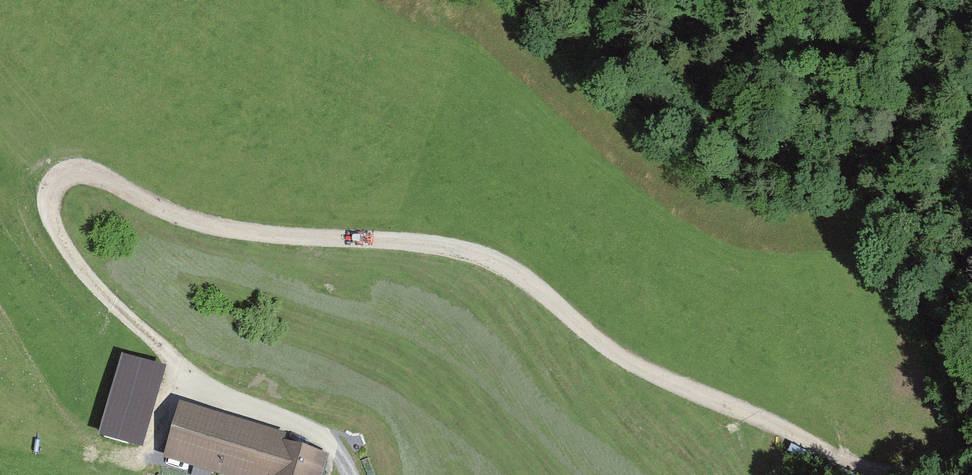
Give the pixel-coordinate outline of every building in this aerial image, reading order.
[(164,363),(122,351),(99,431),(140,443),(164,363)] [(167,450),(248,474),(258,437),(177,413),(167,450)] [(248,474),(251,474),(316,474),(321,456),(258,437),(248,474)]
